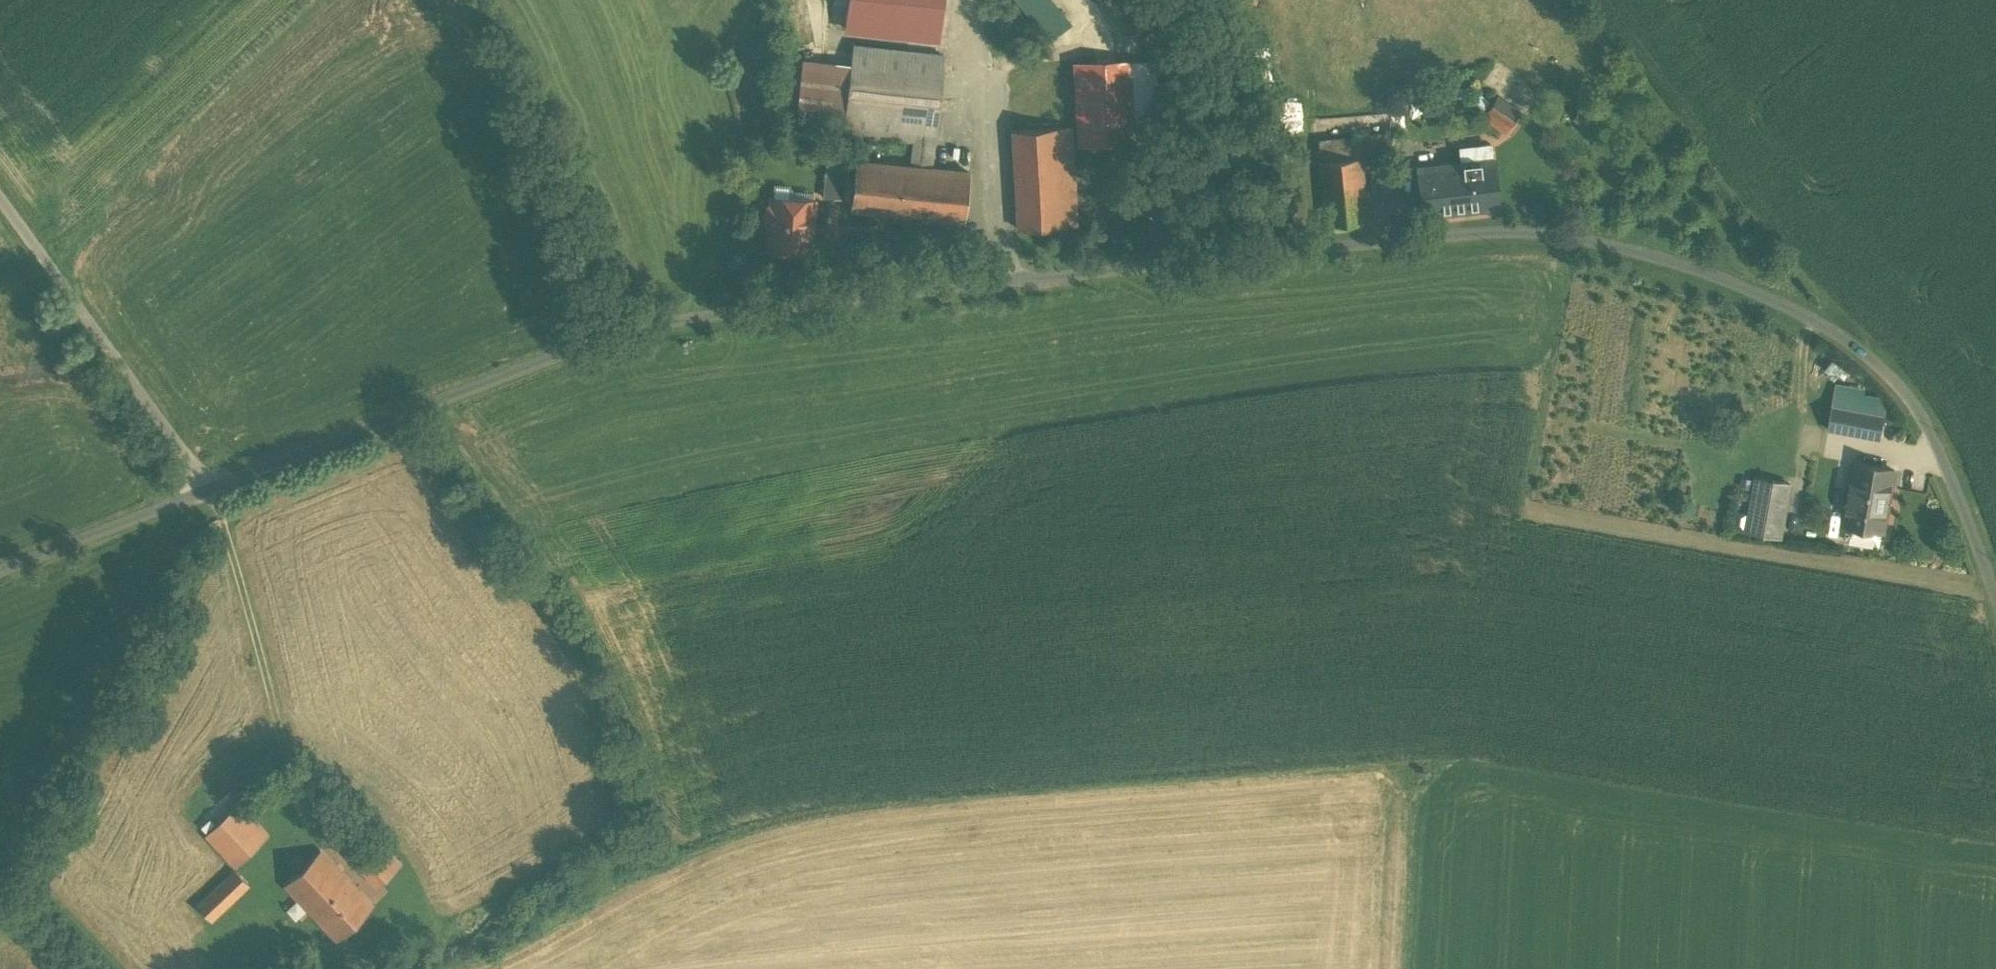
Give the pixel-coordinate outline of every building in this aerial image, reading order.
[(1052,0),(1016,0),(1049,41),(1071,24),(1052,0)] [(943,55),(854,43),(852,65),(804,59),(798,112),(844,118),(844,132),(915,141),(913,166),(931,168),(943,55)] [(1074,130),(1015,134),(1020,229),(1080,226),(1078,148),(1163,146),(1159,64),(1072,66),(1074,130)] [(1520,115),(1498,99),(1484,119),(1506,134),(1520,115)] [(1360,145),(1317,150),(1323,213),(1367,209),(1360,145)] [(1463,166),(1418,170),(1422,216),(1499,209),(1493,148),(1462,150),(1463,166)] [(913,166),(859,160),(853,212),(963,225),(969,173),(931,168),(913,166)] [(816,202),(771,198),(767,253),(811,257),(816,202)] [(1865,398),(1845,394),(1838,431),(1887,441),(1893,416),(1863,410),(1865,398)] [(1912,474),(1867,464),(1853,531),(1897,541),(1912,474)] [(1798,483),(1762,478),(1754,532),(1790,538),(1798,483)] [(270,833),(240,801),(205,834),(235,866),(270,833)] [(402,859),(377,833),(352,857),(377,883),(402,859)] [(326,851),(290,885),(337,936),(374,902),(326,851)] [(247,883),(235,868),(199,902),(212,917),(247,883)]
